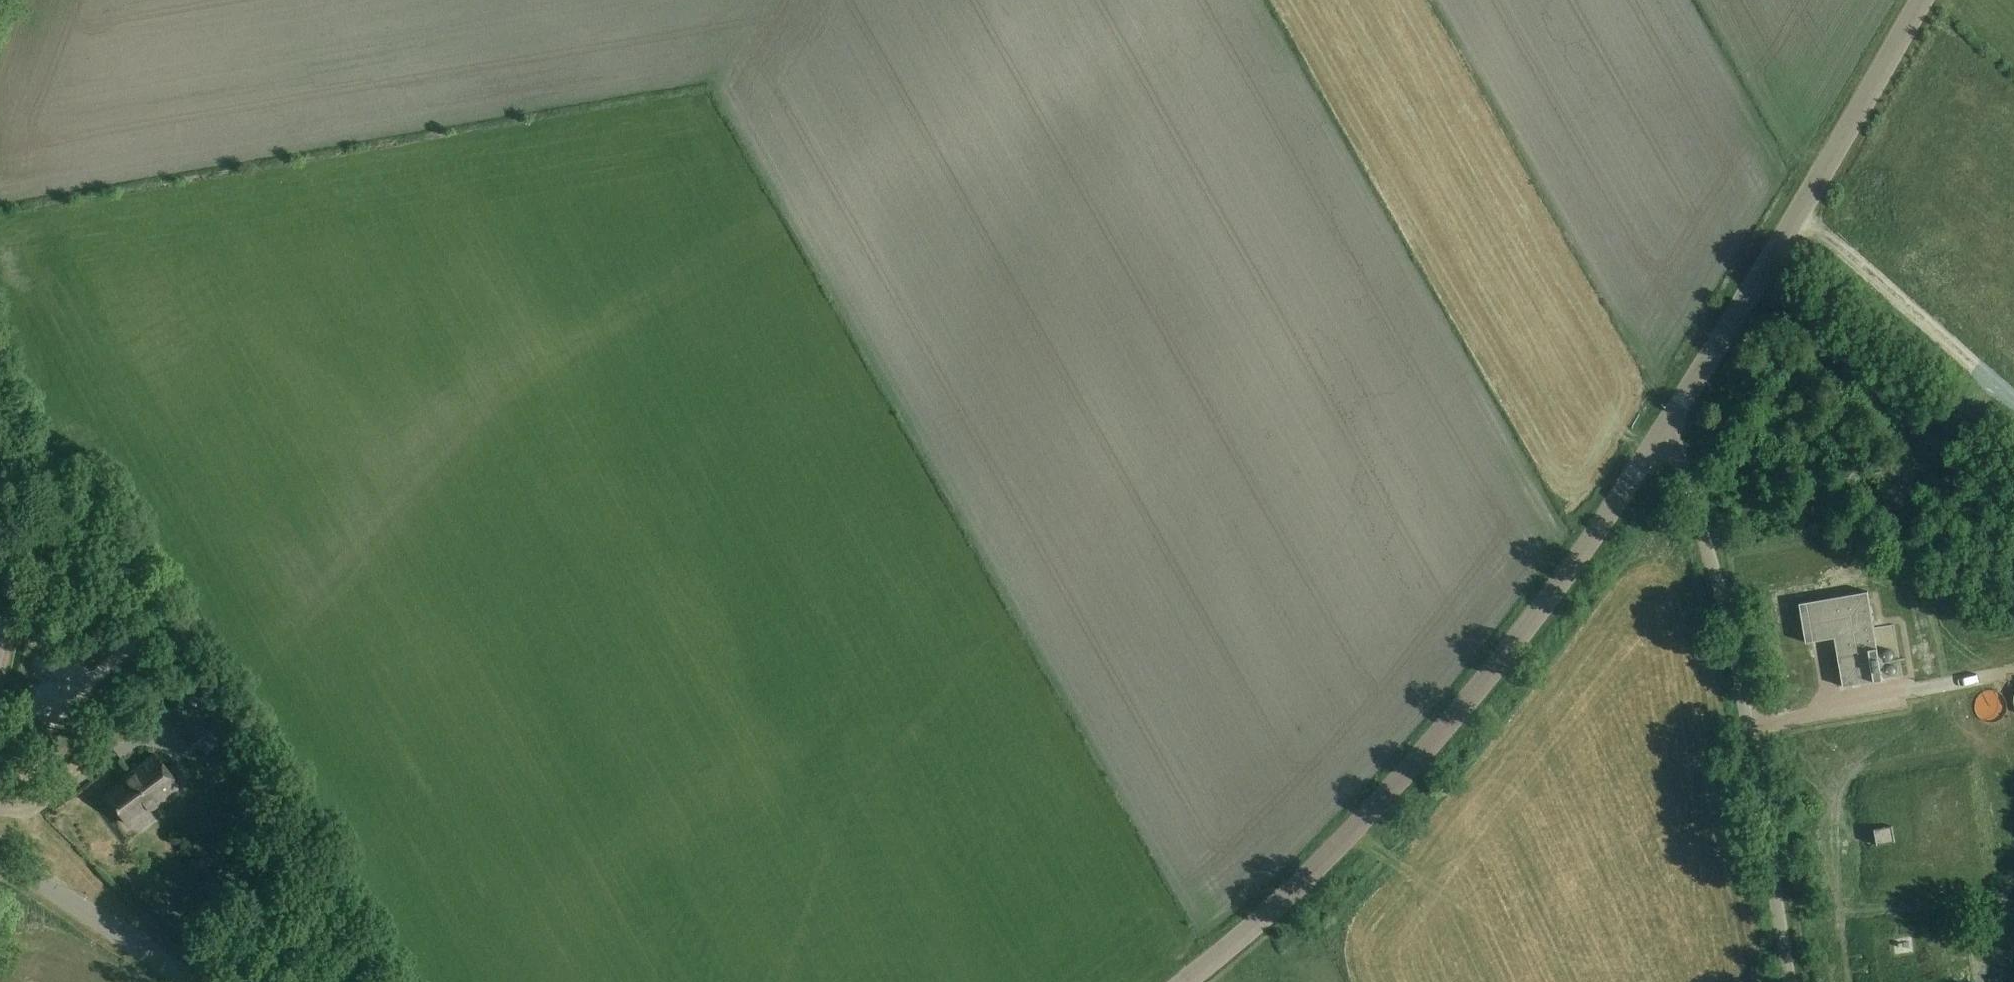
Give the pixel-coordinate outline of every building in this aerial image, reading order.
[(1869,592),(1800,604),(1807,642),(1836,637),(1844,686),(1888,678),(1903,676),(1894,624),(1875,627),(1869,592)] [(1991,723),(1994,722),(1997,721),(1999,721),(2002,719),(2003,718),(2004,716),(2006,714),(2006,712),(2007,709),(2007,706),(2007,703),(2006,700),(2006,699),(2004,696),(2001,693),(1999,692),(1997,691),(1994,690),(1991,690),(1988,690),(1985,691),(1984,692),(1981,693),(1978,696),(1977,697),(1976,700),(1975,703),(1975,706),(1975,709),(1976,712),(1977,714),(1978,717),(1981,719),(1982,720),(1985,721),(1988,722),(1991,723)] [(178,729),(190,745),(211,729),(199,713),(178,729)] [(104,792),(130,826),(179,789),(153,755),(104,792)] [(1876,830),(1878,845),(1895,842),(1893,827),(1876,830)] [(1303,936),(1293,947),(1301,955),(1311,944),(1303,936)]
